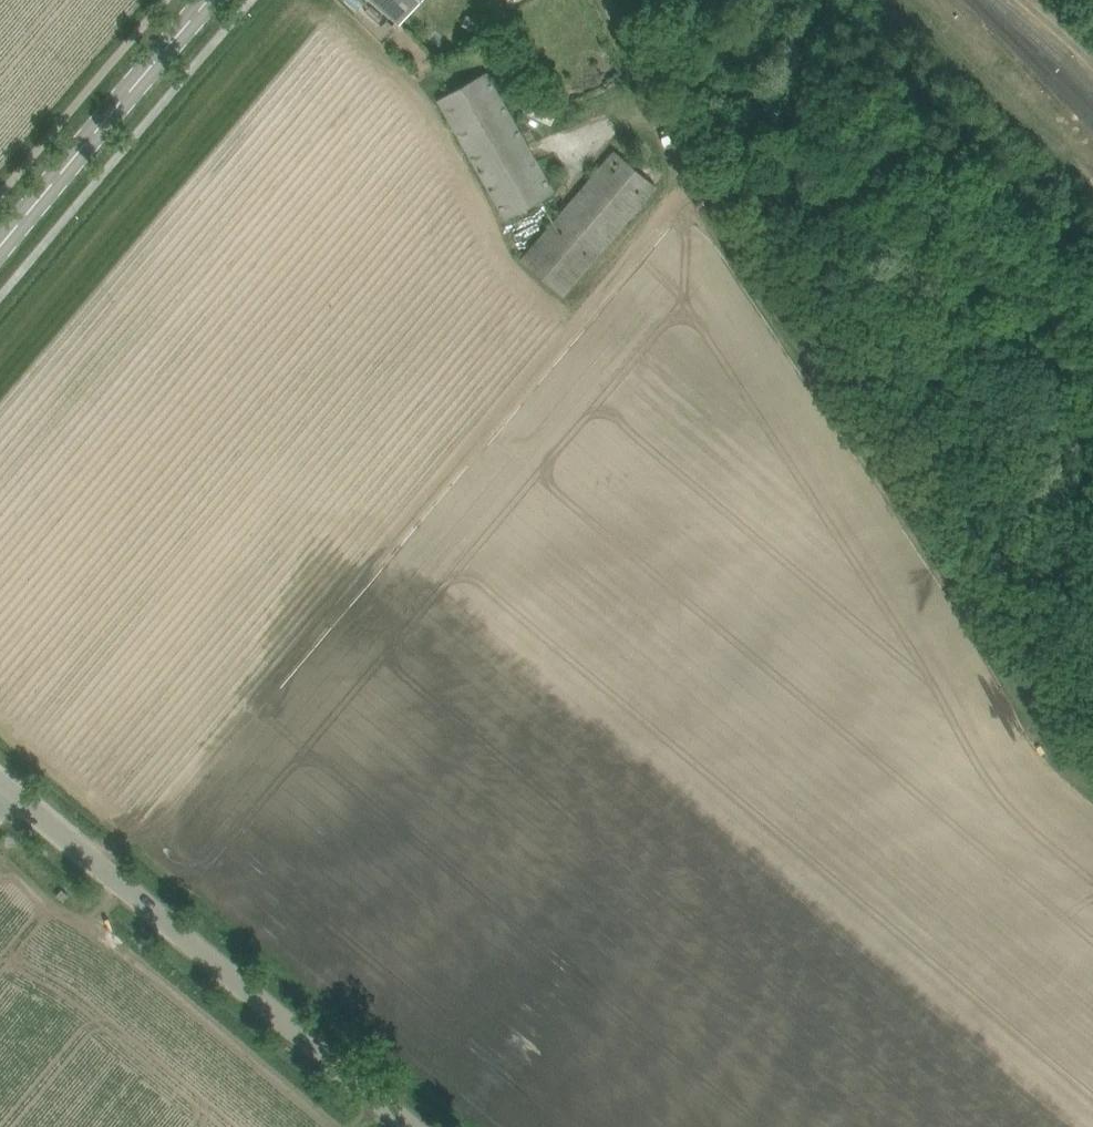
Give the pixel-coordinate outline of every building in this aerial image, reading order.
[(423,0),(375,0),(401,24),(423,0)] [(467,14),(463,24),(476,30),(480,20),(467,14)] [(508,219),(556,192),(488,72),(440,99),(508,219)] [(564,295),(657,186),(616,151),(523,260),(564,295)]
